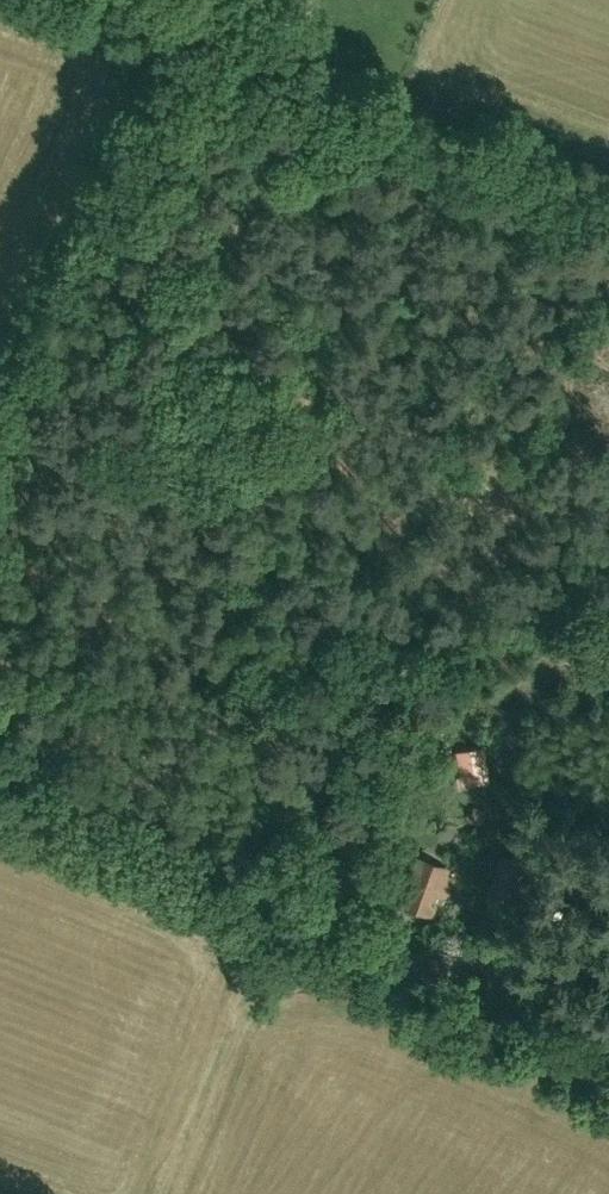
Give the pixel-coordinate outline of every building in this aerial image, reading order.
[(304,0),(275,0),(300,9),(304,0)] [(492,748),(463,752),(468,787),(497,783),(492,748)] [(489,900),(485,909),(489,914),(499,918),(505,916),(508,907),(517,910),(525,884),(534,887),(539,874),(530,871),(533,863),(501,852),(485,898),(489,900)] [(450,899),(457,878),(449,875),(450,873),(416,861),(406,886),(410,887),(404,907),(433,917),(436,907),(432,905),(436,894),(450,899)]
